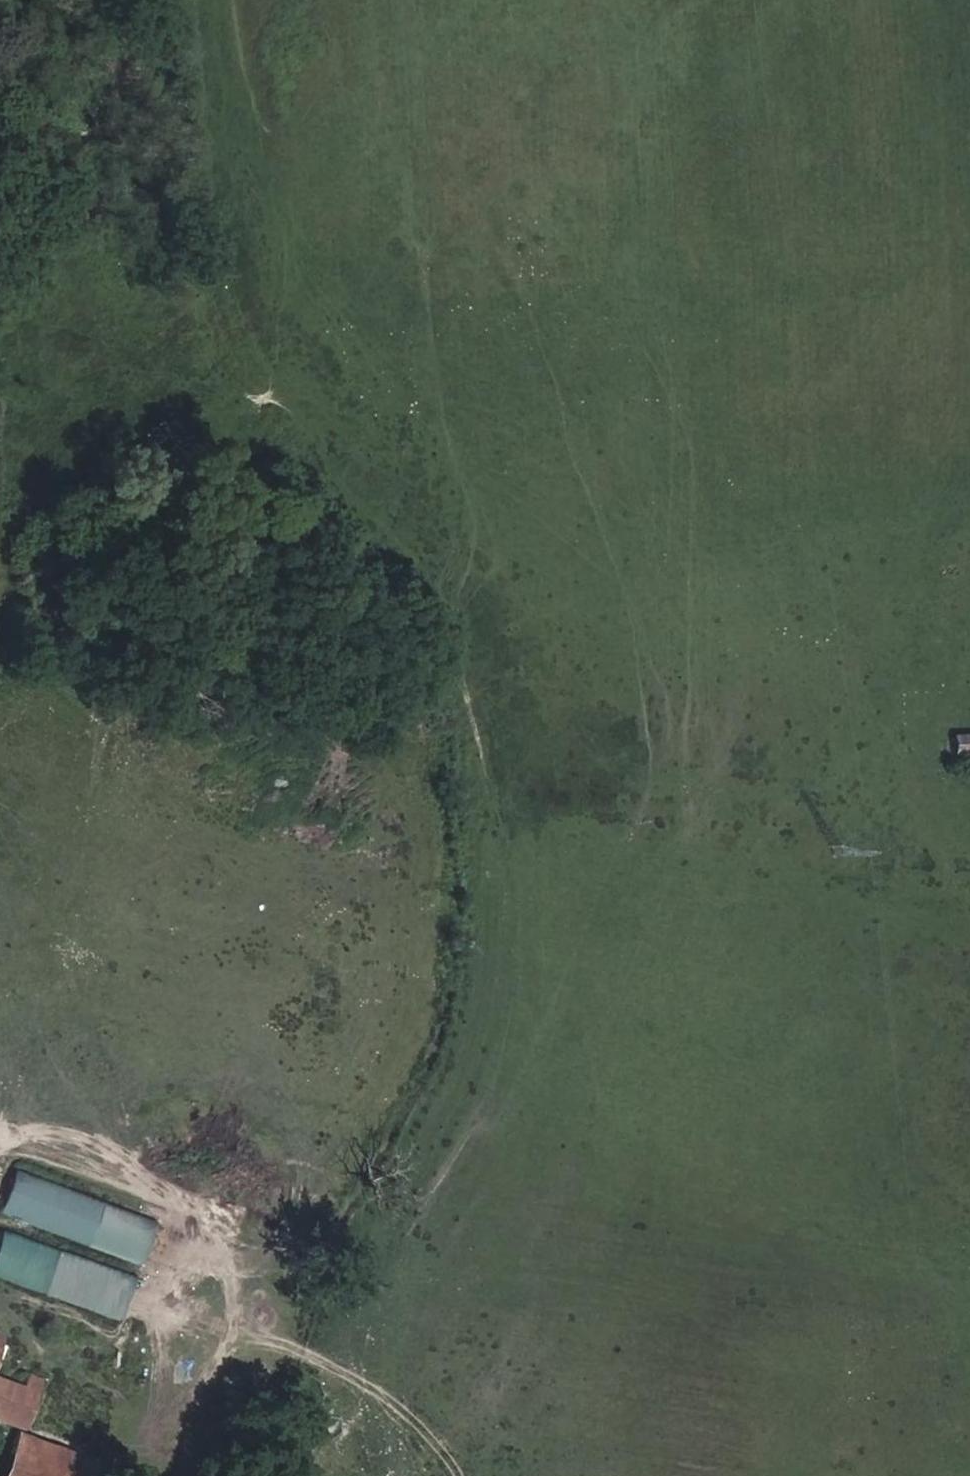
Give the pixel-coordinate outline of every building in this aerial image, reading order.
[(957,737),(958,752),(969,752),(969,736),(957,737)] [(160,1221),(18,1168),(2,1211),(144,1263),(160,1221)] [(0,1244),(0,1276),(123,1319),(138,1276),(5,1229),(0,1244)] [(0,1379),(0,1419),(24,1427),(41,1381),(29,1377),(25,1388),(0,1379)] [(99,1463),(20,1434),(5,1475),(94,1475),(99,1463)]
